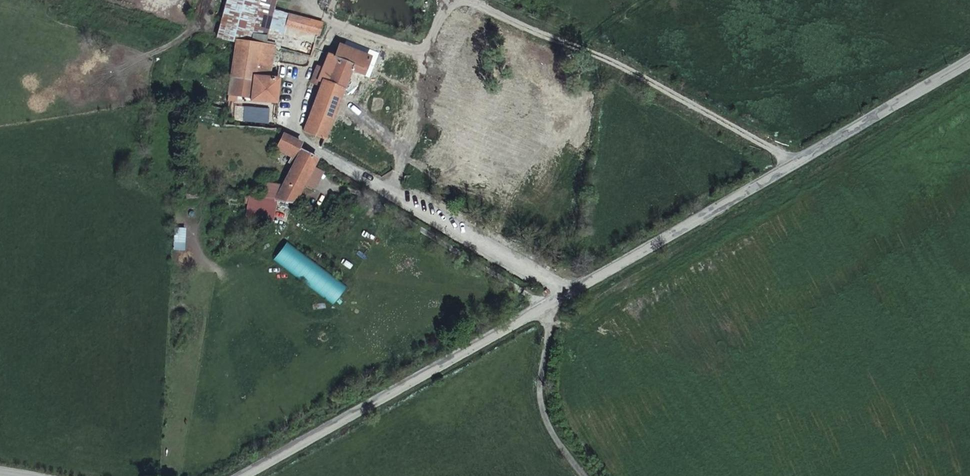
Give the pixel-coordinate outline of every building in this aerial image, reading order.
[(270,44),(278,4),(279,0),(221,0),(215,32),(233,36),(270,44)] [(233,36),(222,96),(231,98),(232,97),(233,92),(234,87),(246,89),(245,94),(244,99),(246,99),(246,102),(249,103),(250,99),(268,103),(274,79),(271,78),(272,73),(265,72),(270,44),(233,36)] [(339,43),(332,54),(346,62),(348,58),(351,60),(348,70),(360,75),(368,58),(339,43)] [(301,125),(322,134),(322,132),(326,123),(348,70),(351,60),(348,58),(346,62),(332,54),(327,50),(321,64),(315,62),(312,70),(311,75),(320,79),(301,125)] [(307,168),(313,155),(294,146),(296,141),(277,131),(266,157),(287,167),(273,196),(291,199),(307,168)] [(267,205),(268,196),(251,193),(250,202),(267,205)]
